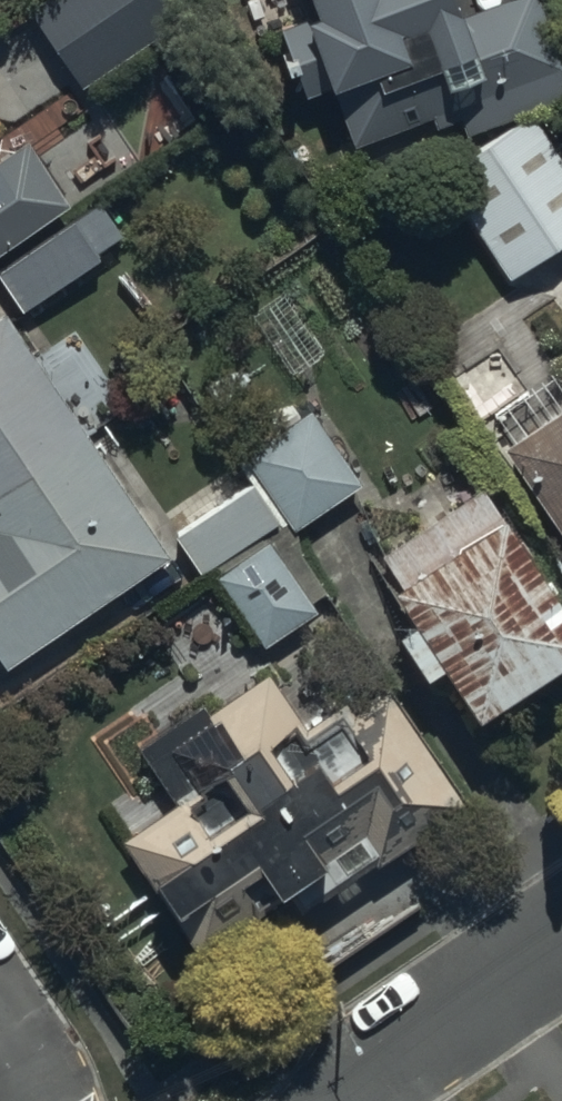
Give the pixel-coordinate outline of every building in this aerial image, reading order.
[(182,22),(167,0),(40,0),(29,7),(83,88),(182,22)] [(469,138),(561,100),(561,33),(548,0),(517,0),(464,22),(455,0),(307,0),(314,17),(281,30),(309,98),(332,88),(357,150),(428,121),(433,132),(462,120),(469,138)] [(513,282),(561,247),(561,162),(536,125),(447,189),(513,282)] [(72,207),(29,144),(0,163),(0,256),(72,207)] [(0,273),(0,279),(24,313),(100,260),(98,256),(124,238),(100,204),(0,273)] [(9,315),(0,321),(0,658),(8,669),(172,560),(9,315)] [(249,457),(297,528),(362,485),(314,413),(249,457)] [(561,535),(561,414),(506,451),(561,535)] [(175,539),(201,578),(279,526),(253,487),(175,539)] [(561,672),(561,617),(482,498),(376,569),(482,726),(561,672)] [(220,581),(266,650),(318,615),(272,546),(220,581)] [(180,807),(126,843),(202,958),(292,898),(304,915),(366,874),(371,883),(397,866),(391,858),(466,808),(380,679),(306,729),(272,677),(214,717),(204,702),(139,745),(180,807)]
